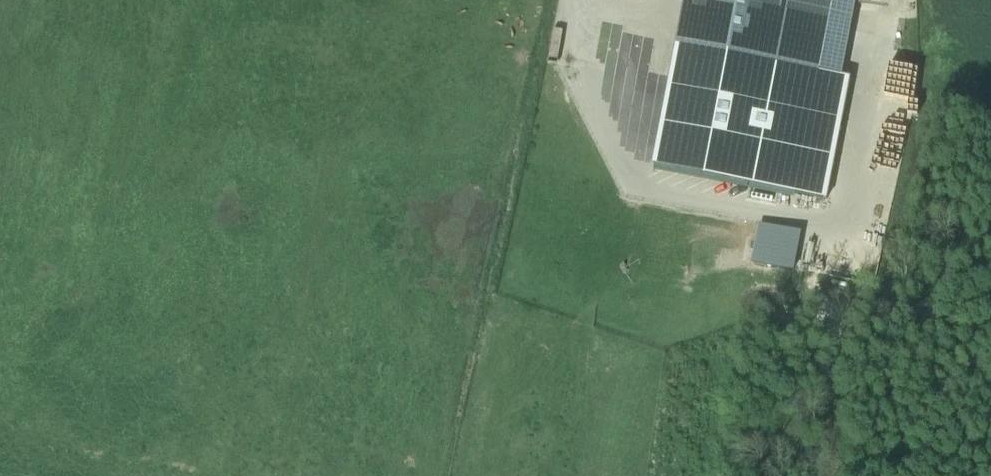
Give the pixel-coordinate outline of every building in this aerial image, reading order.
[(679,48),(820,75),(834,0),(688,0),(679,48)] [(764,224),(757,264),(797,270),(804,230),(764,224)]
